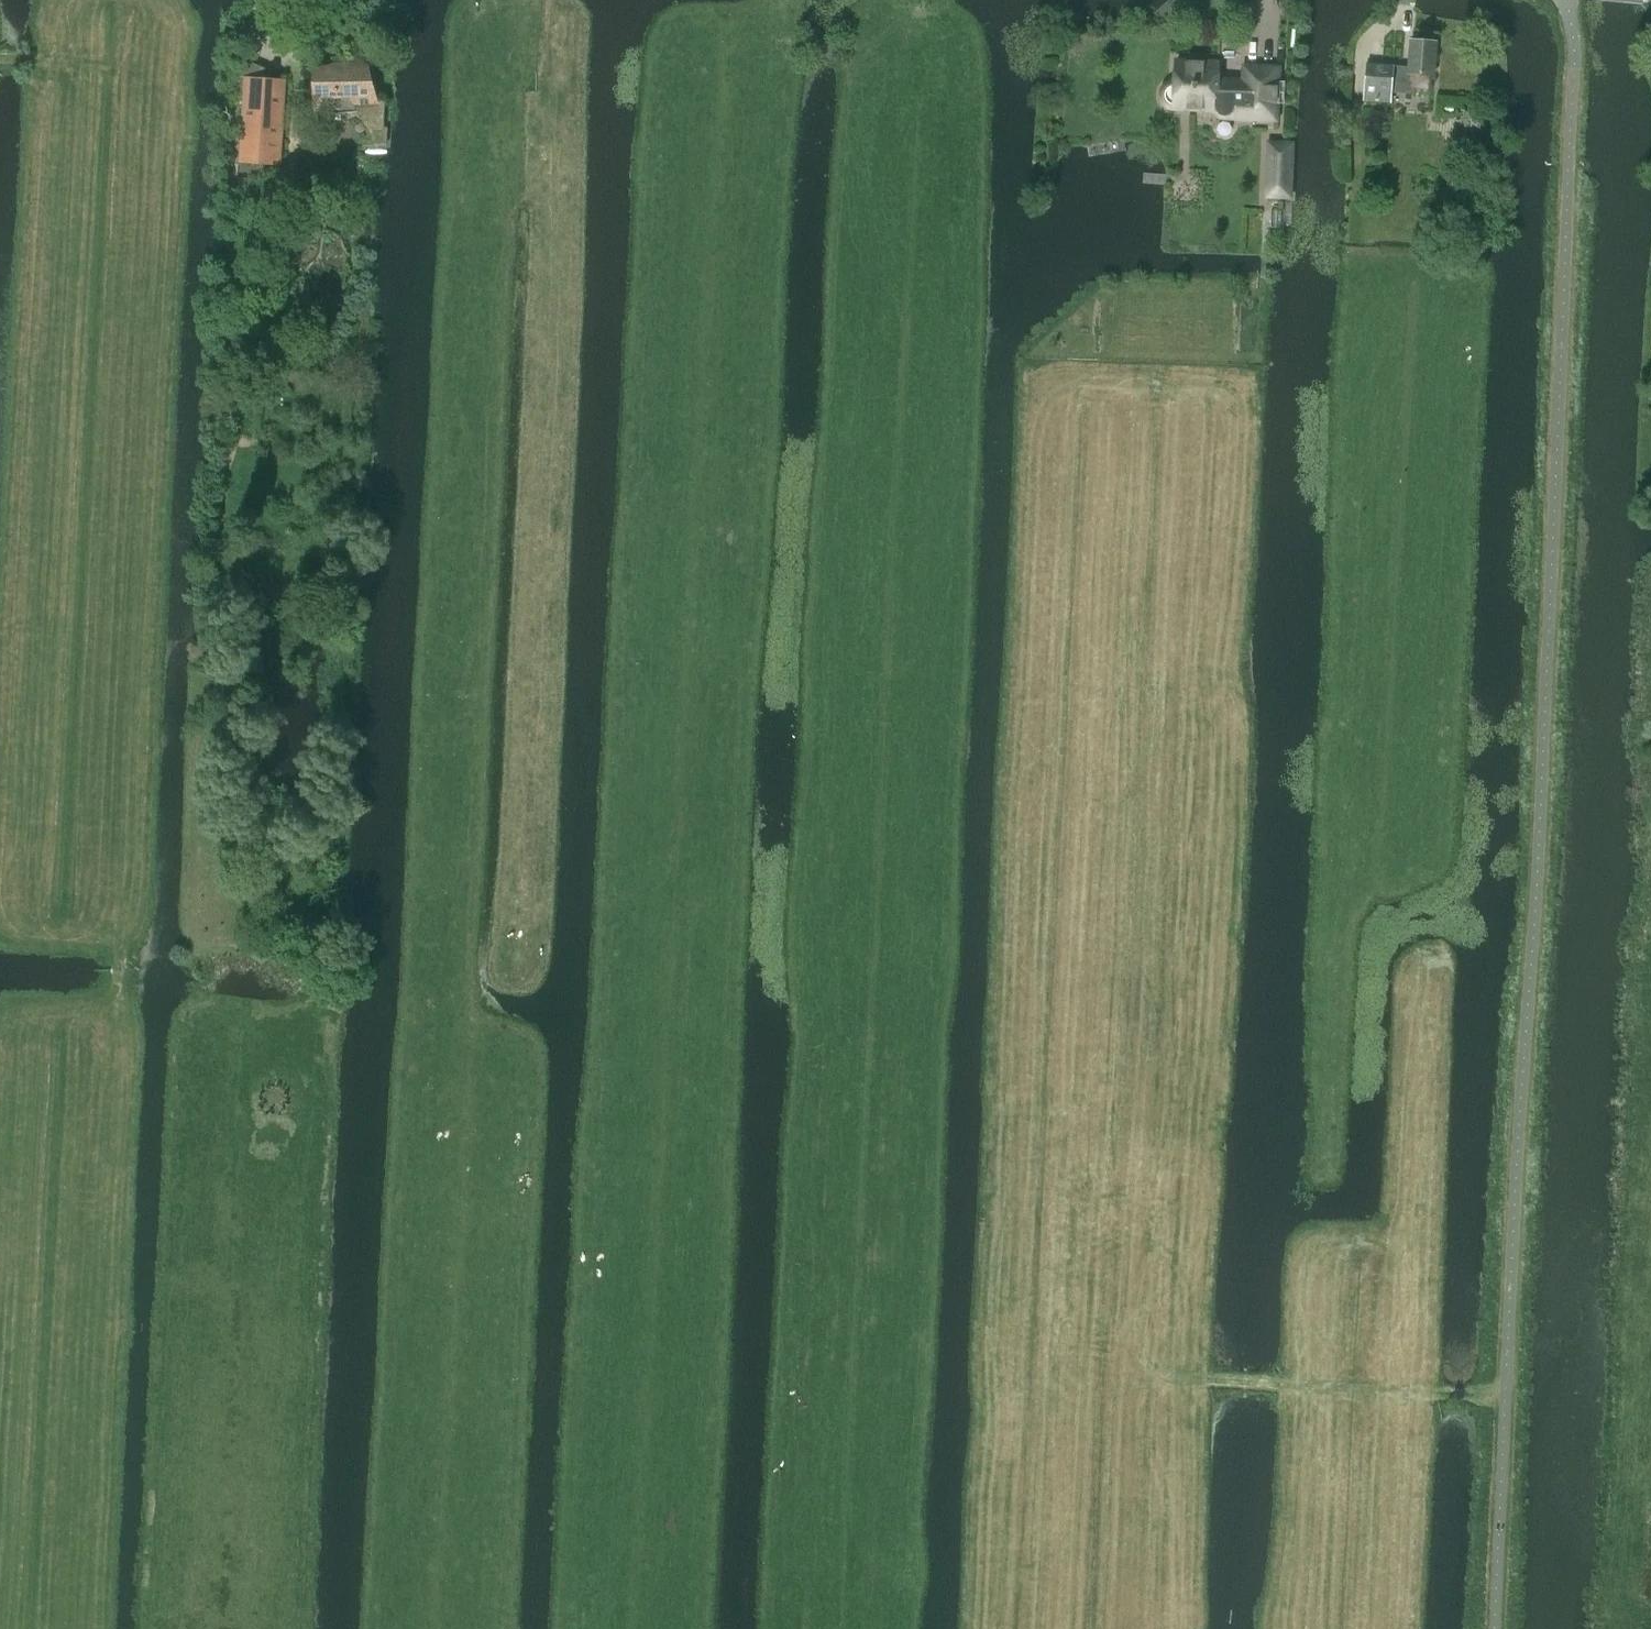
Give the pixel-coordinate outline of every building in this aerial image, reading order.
[(1431,75),(1433,75),(1436,42),(1412,40),(1409,73),(1394,71),(1395,66),(1368,64),(1365,100),(1393,102),(1394,84),(1409,85),(1409,92),(1430,93),(1431,75)] [(1172,107),(1174,107),(1197,108),(1197,105),(1215,105),(1217,110),(1220,114),(1225,115),(1230,114),(1233,111),(1235,106),(1244,107),(1244,111),(1275,112),(1277,69),(1246,68),(1245,82),(1217,81),(1218,64),(1176,62),(1175,83),(1173,83),(1171,83),(1169,84),(1168,85),(1166,86),(1165,88),(1164,90),(1163,92),(1163,93),(1163,95),(1163,97),(1163,99),(1164,101),(1165,103),(1167,104),(1168,105),(1170,106),(1172,107)] [(372,129),(374,129),(376,145),(387,145),(388,128),(384,127),(386,101),(377,99),(368,64),(348,69),(347,66),(345,64),(341,64),(337,67),(335,71),(316,71),(317,111),(360,110),(372,129)] [(281,165),(286,79),(246,77),(240,163),(281,165)] [(1271,144),(1268,194),(1288,195),(1290,195),(1292,152),(1292,145),(1271,144)]
